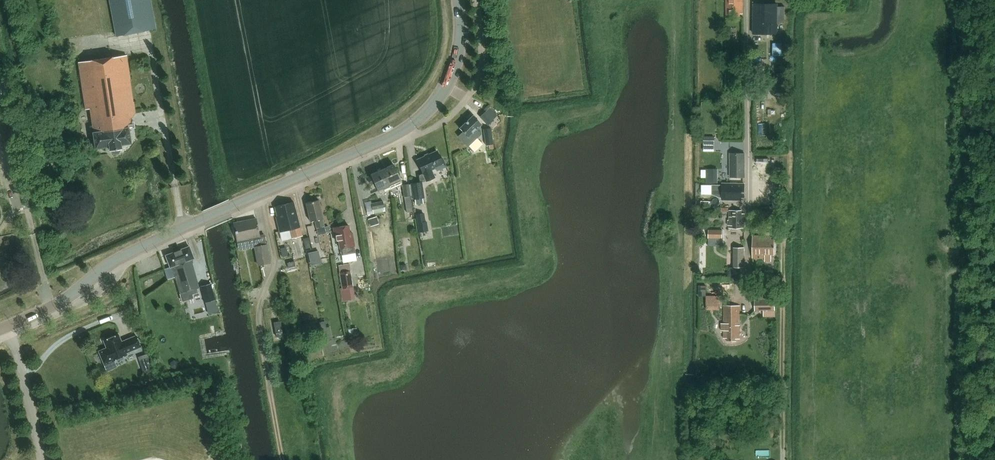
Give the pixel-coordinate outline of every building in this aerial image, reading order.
[(116,36),(155,29),(150,0),(110,0),(116,36)] [(726,17),(739,17),(739,13),(742,13),(742,0),(726,0),(726,17)] [(753,7),(753,32),(777,32),(777,22),(785,22),(785,7),(777,7),(772,7),(772,3),(758,3),(758,7),(753,7)] [(130,118),(135,113),(126,55),(79,62),(86,109),(90,109),(94,132),(93,132),(95,148),(109,146),(110,150),(113,153),(118,153),(121,149),(120,144),(130,143),(128,128),(131,127),(130,118)] [(485,111),(479,116),(488,125),(493,119),(497,115),(489,107),(485,111)] [(459,128),(463,131),(458,136),(468,146),(481,134),(481,130),(480,129),(478,127),(481,123),(473,115),(459,128)] [(491,127),(483,128),(486,145),(493,144),(491,127)] [(715,150),(716,139),(705,139),(704,149),(715,150)] [(417,160),(426,181),(435,177),(432,169),(436,167),(437,170),(446,166),(443,158),(441,159),(437,150),(417,160)] [(745,177),(745,154),(730,154),(730,177),(745,177)] [(402,183),(400,181),(393,164),(382,169),(389,186),(391,188),(402,183)] [(716,183),(716,168),(704,168),(704,183),(716,183)] [(391,188),(389,186),(382,169),(370,174),(371,175),(367,176),(371,184),(374,182),(378,191),(384,188),(385,191),(391,189),(391,188)] [(413,184),(408,184),(410,195),(411,195),(411,199),(412,198),(412,199),(414,199),(415,204),(423,203),(422,198),(423,198),(420,182),(413,183),(413,184)] [(410,195),(408,184),(408,183),(402,184),(406,208),(412,207),(410,195)] [(743,196),(743,184),(722,184),(722,185),(722,199),(739,199),(739,196),(743,196)] [(316,228),(324,226),(322,218),(323,218),(318,200),(306,203),(310,221),(314,220),(316,228)] [(371,202),(371,200),(365,201),(368,215),(385,211),(383,200),(371,202)] [(294,236),(302,234),(294,202),(275,207),(277,216),(276,218),(279,232),(292,229),(294,236)] [(729,210),(729,224),(731,224),(731,228),(745,228),(745,213),(742,213),(742,210),(729,210)] [(762,211),(762,220),(776,220),(777,211),(774,211),(762,211)] [(424,213),(416,214),(418,230),(428,228),(427,221),(425,221),(424,213)] [(368,219),(371,227),(379,224),(377,216),(368,219)] [(238,226),(234,226),(236,236),(239,235),(240,240),(248,239),(248,237),(255,236),(259,235),(256,219),(237,222),(238,226)] [(353,232),(350,233),(349,225),(333,228),(336,241),(338,240),(340,248),(341,248),(342,256),(356,253),(353,232)] [(709,230),(709,238),(722,238),(722,230),(709,230)] [(257,246),(255,246),(255,247),(258,265),(270,263),(266,244),(264,234),(259,235),(255,236),(257,246)] [(774,240),(771,240),(771,236),(752,236),(752,257),(765,257),(765,261),(771,261),(771,257),(772,254),(774,254),(774,240)] [(200,287),(191,259),(193,258),(189,246),(165,255),(169,267),(172,266),(180,293),(200,287)] [(732,246),(732,266),(742,266),(742,246),(732,246)] [(319,250),(308,253),(309,259),(320,257),(319,250)] [(349,264),(339,266),(344,297),(354,295),(352,287),(353,287),(349,264)] [(211,283),(201,286),(205,302),(216,299),(211,283)] [(723,304),(723,294),(707,294),(707,304),(723,304)] [(755,310),(775,310),(775,299),(770,299),(762,299),(755,300),(755,310)] [(739,338),(739,304),(724,304),(724,338),(726,338),(726,340),(736,340),(736,338),(739,338)] [(277,337),(283,336),(280,321),(274,322),(277,337)] [(348,329),(350,339),(358,338),(357,328),(348,329)] [(103,340),(106,347),(98,350),(104,364),(112,360),(127,354),(126,352),(141,346),(136,335),(121,341),(118,334),(103,340)]
